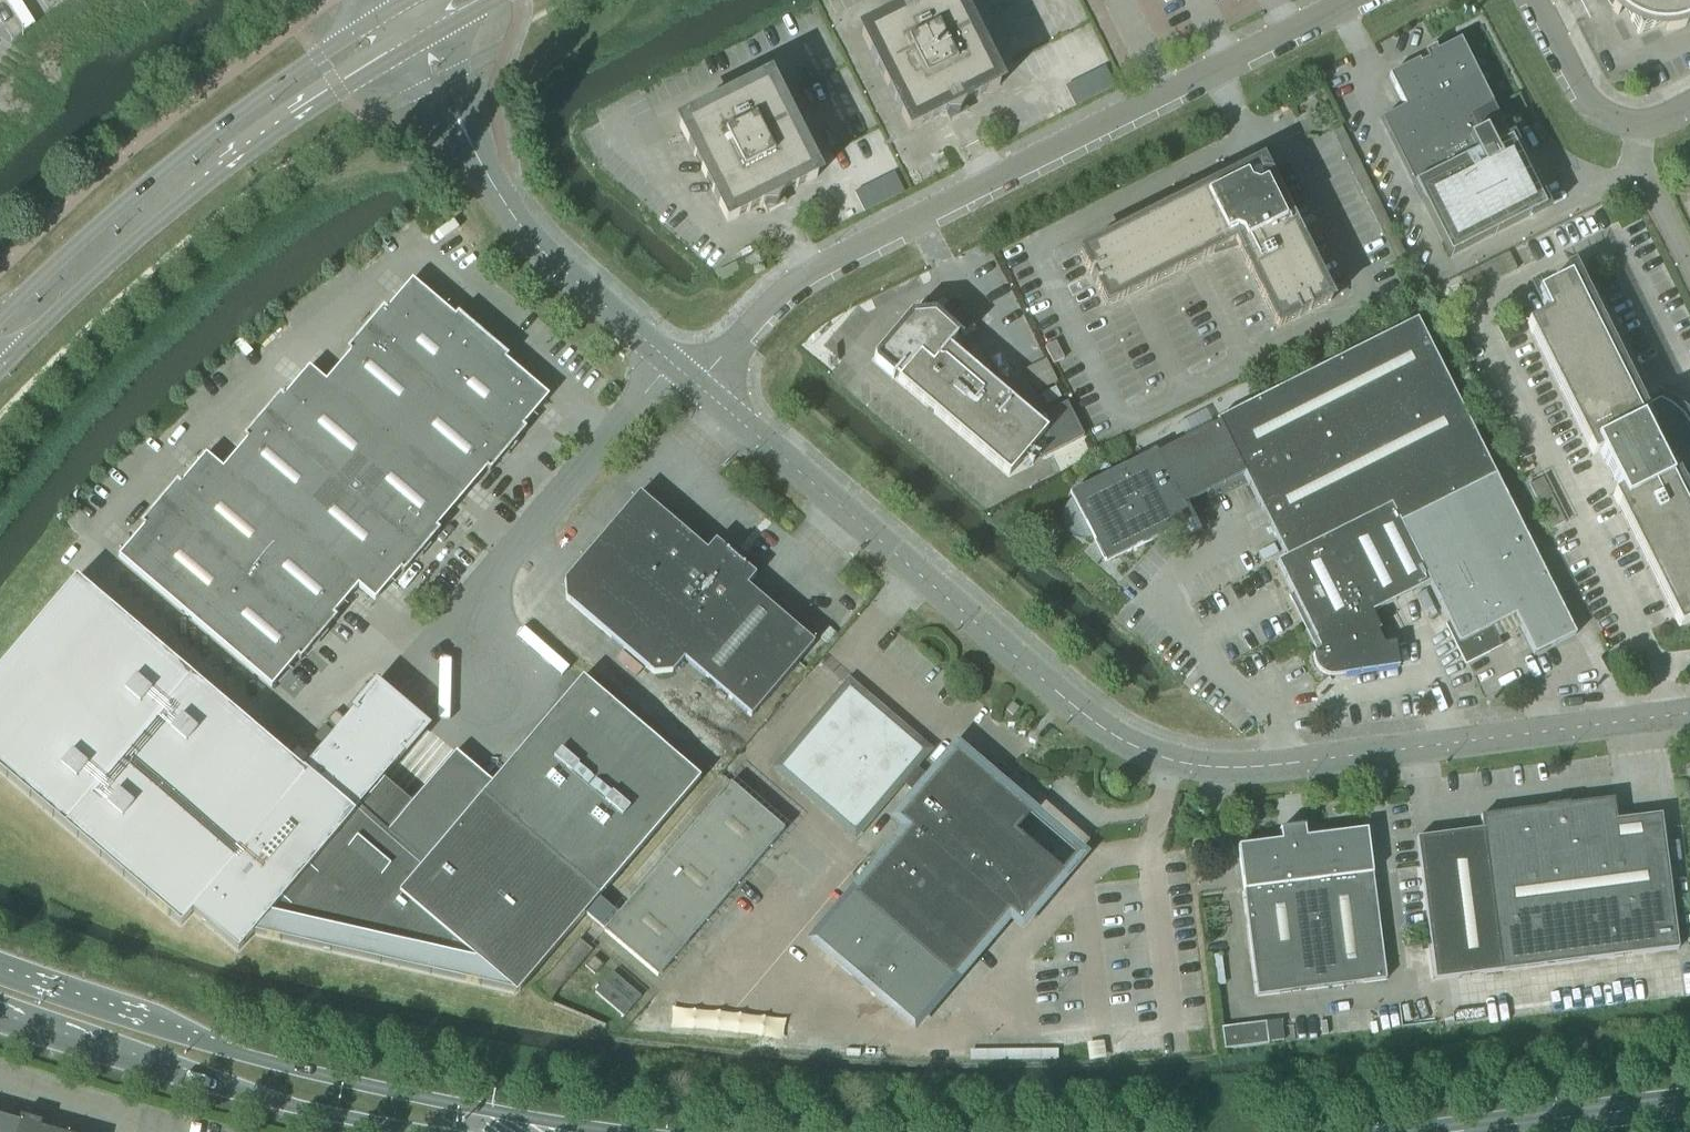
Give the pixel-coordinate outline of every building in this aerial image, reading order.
[(999,86),(956,0),(929,0),(915,7),(914,5),(902,4),(896,14),(897,16),(861,34),(909,131),(944,113),(946,116),(958,117),(965,107),(963,104),(999,86)] [(1610,5),(1612,8),(1614,10),(1615,11),(1618,15),(1620,13),(1618,10),(1624,6),(1639,35),(1667,21),(1671,28),(1667,28),(1667,31),(1671,30),(1674,30),(1676,29),(1678,29),(1680,28),(1682,27),(1684,27),(1686,26),(1688,25),(1689,24),(1689,0),(1607,0),(1610,5)] [(1511,141),(1493,105),(1460,40),(1438,52),(1436,47),(1424,53),(1428,60),(1420,64),(1419,61),(1389,76),(1405,108),(1381,120),(1450,257),(1529,217),(1531,221),(1551,211),(1515,139),(1511,141)] [(1113,87),(1105,71),(1067,90),(1075,107),(1113,87)] [(781,195),(816,178),(768,81),(732,99),(731,97),(719,96),(713,106),(714,108),(679,126),(727,223),(762,205),(764,207),(775,208),(782,198),(781,195)] [(1260,166),(1257,167),(1256,165),(1089,249),(1090,249),(1080,254),(1106,307),(1234,243),(1277,329),(1331,302),(1264,168),(1262,169),(1260,166)] [(903,193),(894,177),(856,196),(864,212),(903,193)] [(457,314),(454,317),(411,280),(385,310),(365,330),(435,390),(482,335),(457,314)] [(1563,302),(1555,285),(1537,293),(1548,315),(1526,325),(1592,457),(1599,454),(1619,493),(1612,497),(1678,629),(1689,623),(1689,502),(1678,477),(1688,471),(1689,462),(1689,455),(1689,451),(1687,443),(1689,442),(1689,429),(1688,425),(1680,429),(1674,423),(1672,420),(1666,416),(1658,411),(1647,417),(1587,295),(1565,306),(1563,302)] [(892,335),(873,358),(874,363),(891,378),(893,380),(933,413),(934,415),(950,428),(1008,477),(1023,459),(1028,463),(1031,466),(1032,464),(1038,457),(1040,459),(1047,456),(1082,436),(1067,401),(1066,401),(1044,413),(1038,416),(1033,419),(1007,397),(998,389),(989,381),(978,372),(973,367),(972,366),(949,347),(957,338),(956,338),(957,337),(959,339),(961,340),(962,339),(960,337),(934,314),(909,315),(892,335)] [(1397,526),(1494,478),(1416,322),(1215,422),(1216,425),(1155,456),(1153,453),(1072,494),(1074,497),(1069,501),(1064,507),(1062,515),(1062,521),(1064,528),(1068,534),(1074,540),(1080,542),(1088,542),(1095,540),(1103,548),(1115,559),(1116,559),(1177,528),(1194,520),(1190,512),(1186,504),(1242,476),(1246,484),(1281,555),(1283,559),(1388,507),(1397,526)] [(392,440),(435,390),(365,330),(346,350),(349,352),(324,381),(376,426),(392,440)] [(547,397),(504,360),(507,357),(482,335),(435,390),(506,451),(524,430),(521,427),(547,397)] [(1063,359),(1055,343),(1054,343),(1045,347),(1044,348),(1052,365),(1063,360),(1063,359)] [(376,426),(324,381),(308,366),(282,397),(279,394),(260,415),(332,477),(376,426)] [(1046,405),(1060,398),(1055,388),(1041,395),(1046,405)] [(488,473),(506,451),(435,390),(392,440),(460,499),(485,470),(488,473)] [(288,527),(332,477),(260,415),(242,436),(245,439),(221,467),(220,468),(281,520),(288,527)] [(460,499),(392,440),(376,426),(332,477),(420,552),(438,531),(435,528),(460,499)] [(220,468),(221,467),(204,453),(178,483),(175,480),(157,502),(237,571),(281,520),(220,468)] [(401,574),(420,552),(332,477),(288,527),(356,585),(356,586),(372,601),(398,571),(401,574)] [(1574,637),(1494,478),(1397,526),(1427,586),(1447,625),(1444,627),(1464,667),(1468,665),(1501,649),(1491,629),(1513,618),(1533,658),(1574,637)] [(714,542),(705,552),(638,494),(562,581),(564,600),(651,676),(671,674),(682,661),(749,719),(813,645),(746,587),(755,577),(714,542)] [(193,622),(237,571),(157,502),(139,523),(142,525),(116,556),(193,622)] [(1427,586),(1397,526),(1388,507),(1283,559),(1274,564),(1290,596),(1287,598),(1313,650),(1314,654),(1312,657),(1311,662),(1312,666),(1314,671),(1318,674),(1323,677),(1327,679),(1397,669),(1397,668),(1394,644),(1388,647),(1371,614),(1414,592),(1427,586)] [(356,585),(288,527),(281,520),(237,571),(316,639),(335,618),(331,615),(356,586),(356,585)] [(298,660),(316,639),(237,571),(193,622),(269,688),(295,658),(298,660)] [(582,678),(492,784),(455,753),(387,832),(358,808),(426,728),(375,686),(302,770),(75,580),(0,668),(0,774),(180,926),(192,913),(236,951),(252,934),(512,992),(515,995),(699,779),(582,678)] [(781,765),(778,768),(781,771),(787,775),(803,789),(828,810),(841,821),(846,826),(851,830),(854,833),(857,830),(861,824),(872,812),(881,801),(897,782),(915,797),(928,781),(910,766),(922,752),(847,688),(786,760),(781,765)] [(333,730),(342,720),(332,711),(323,721),(333,730)] [(816,938),(814,940),(817,943),(822,947),(905,1019),(910,1023),(913,1025),(916,1022),(920,1017),(925,1011),(964,965),(997,927),(1009,914),(1012,917),(1013,917),(1018,922),(1021,925),(1023,922),(1028,916),(1032,910),(1053,886),(1064,874),(1014,833),(1030,814),(997,786),(1004,778),(994,770),(987,778),(954,750),(928,781),(915,797),(914,799),(913,800),(904,811),(899,816),(896,819),(899,821),(905,825),(909,829),(905,833),(867,878),(826,926),(821,932),(816,938)] [(597,898),(584,914),(603,930),(602,931),(656,978),(782,831),(728,784),(616,915),(597,898)] [(1435,982),(1500,973),(1677,949),(1659,816),(1616,822),(1613,800),(1479,819),(1481,833),(1416,842),(1435,982)] [(1366,833),(1300,841),(1298,830),(1279,832),(1280,843),(1237,849),(1255,997),(1384,981),(1371,875),(1366,833)] [(536,989),(534,991),(548,1003),(555,995),(576,970),(591,952),(578,940),(554,967),(536,989)] [(593,957),(584,967),(594,976),(603,966),(593,957)] [(621,1018),(638,998),(610,973),(593,994),(621,1018)] [(1222,1050),(1266,1045),(1264,1023),(1220,1028),(1222,1050)] [(42,1129),(44,1124),(22,1117),(21,1123),(0,1117),(0,1131),(53,1131),(42,1129)]
